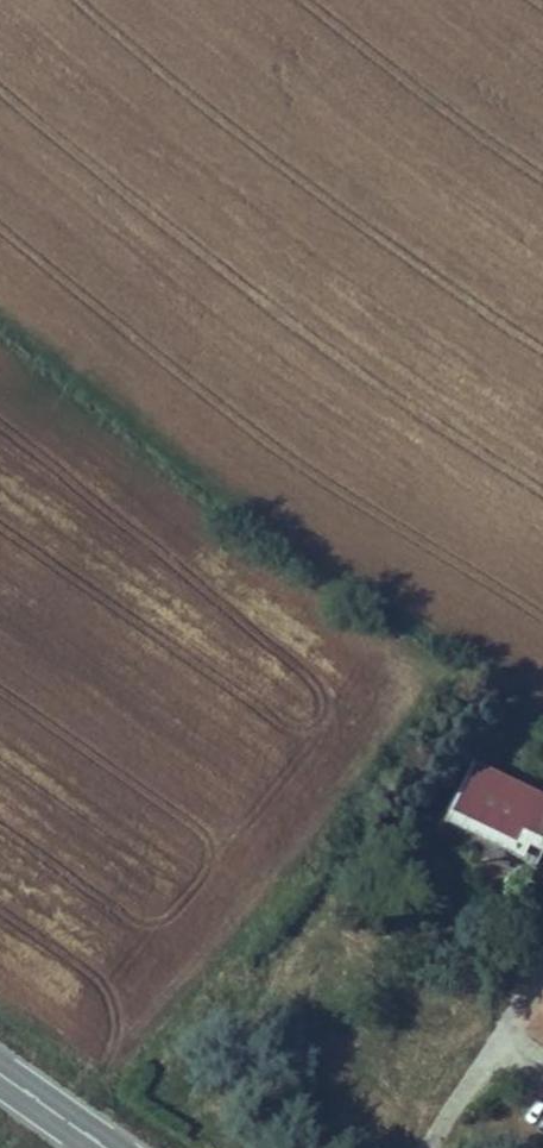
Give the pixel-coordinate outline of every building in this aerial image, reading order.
[(458,833),(524,874),(532,860),(542,867),(542,811),(492,779),(458,833)]
